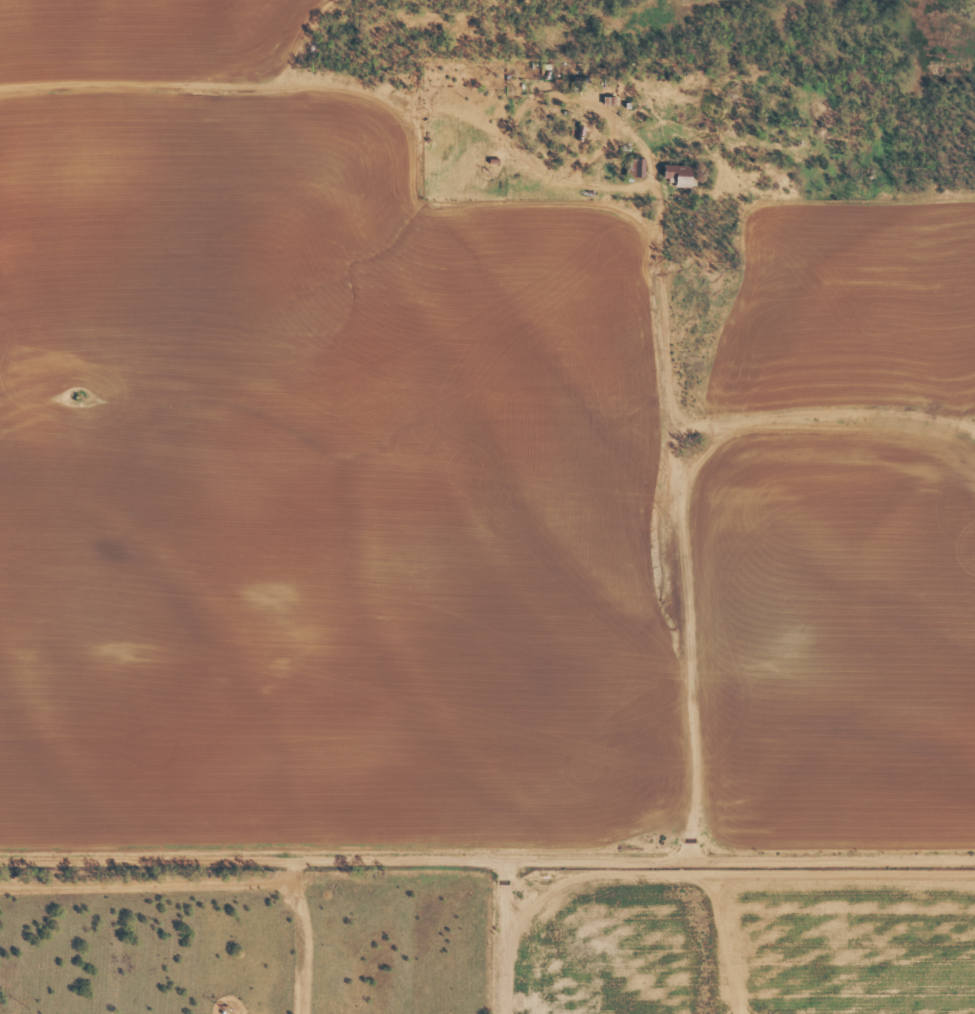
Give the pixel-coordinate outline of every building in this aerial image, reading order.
[(691,187),(691,166),(663,165),(663,179),(674,179),(674,187),(691,187)]
